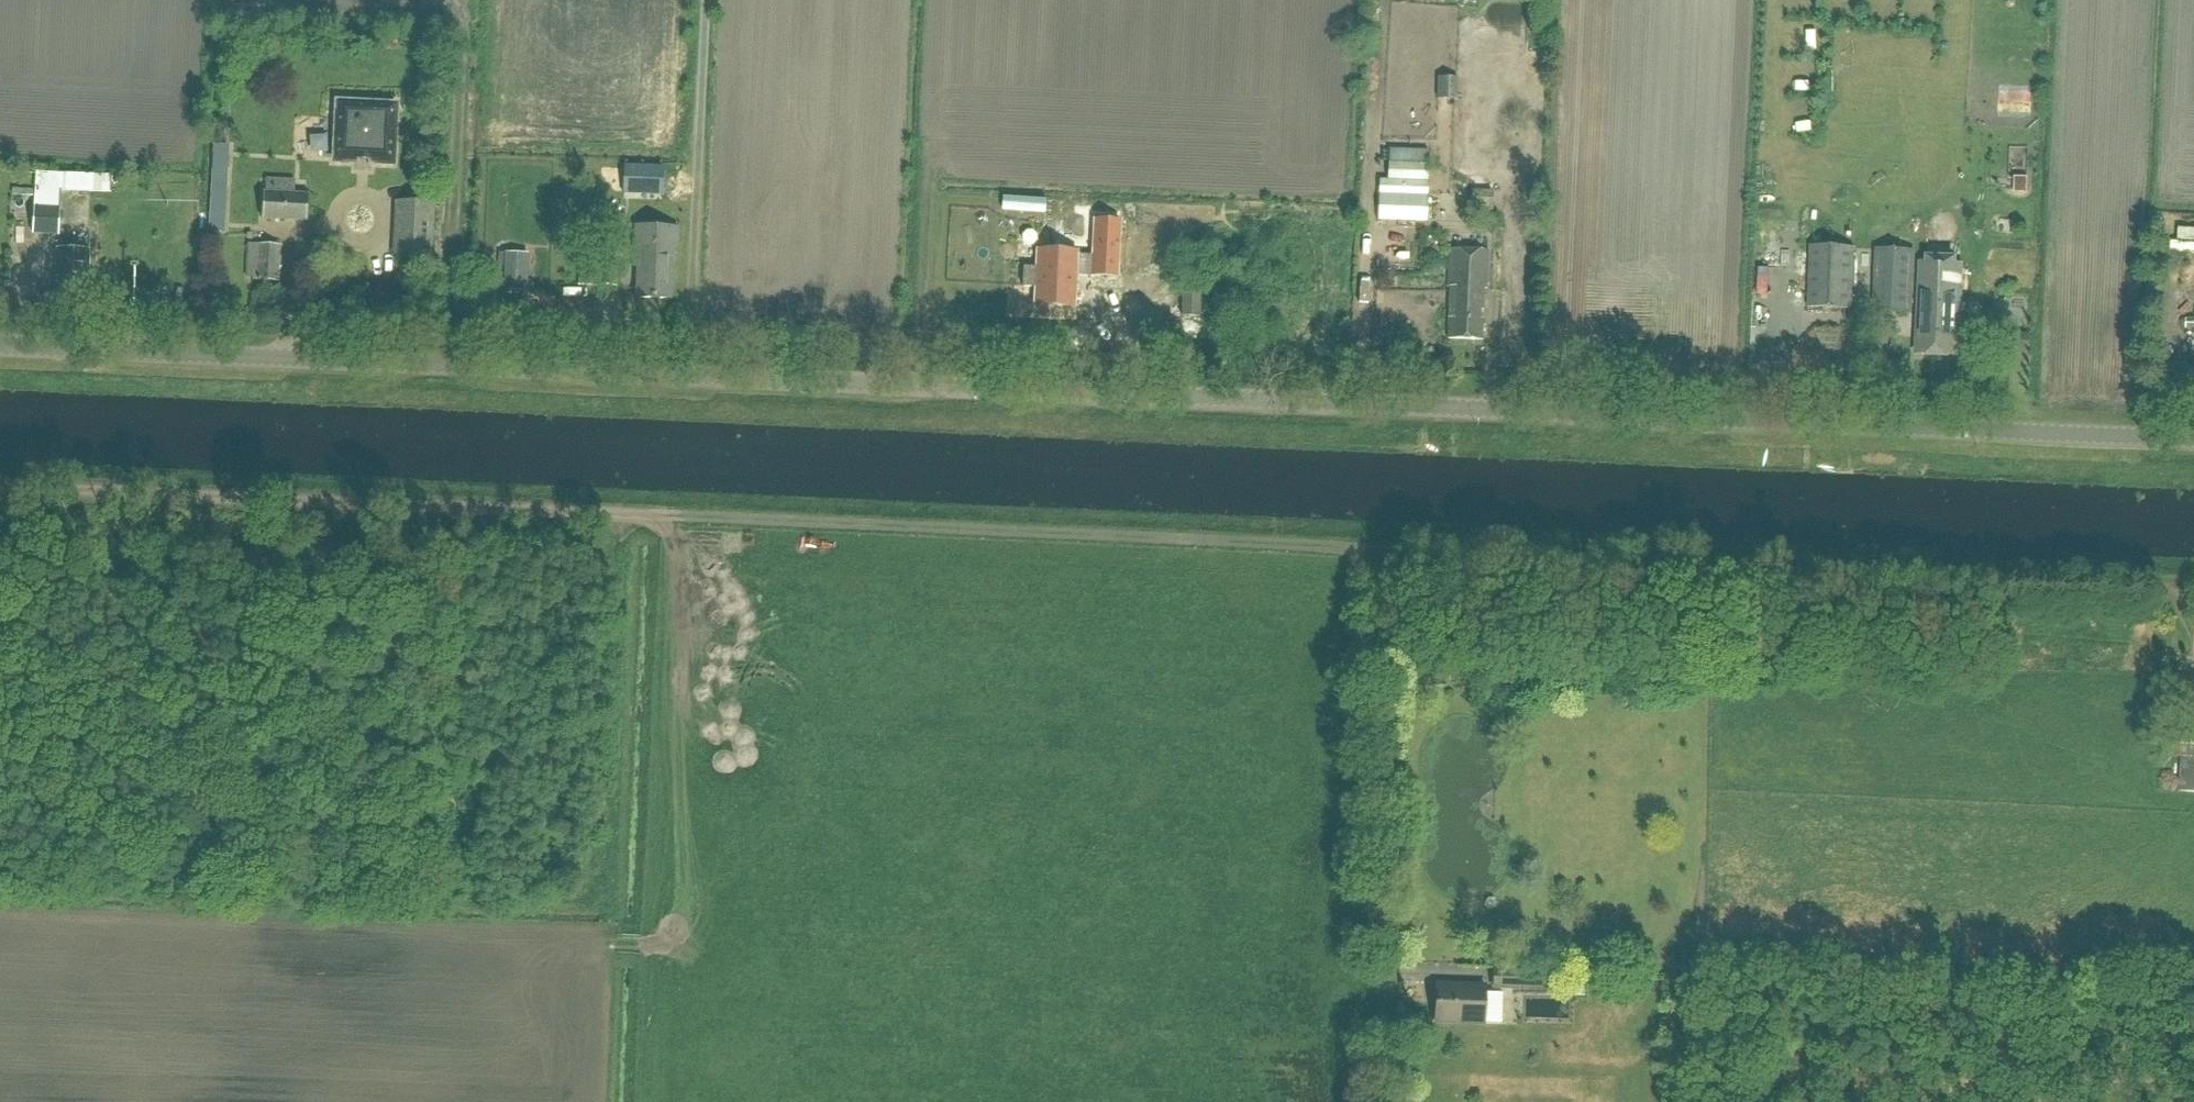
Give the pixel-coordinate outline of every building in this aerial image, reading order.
[(395,106),(337,103),(334,162),(392,164),(395,106)] [(1427,152),(1388,151),(1386,180),(1378,180),(1377,220),(1424,221),(1427,152)] [(295,181),(267,179),(266,193),(263,193),(261,219),(307,221),(309,195),(294,194),(295,181)] [(60,195),(34,193),(33,234),(58,235),(60,195)] [(398,200),(395,256),(433,258),(436,202),(398,200)] [(676,228),(634,227),(633,266),(637,266),(636,297),(671,298),(672,246),(676,246),(676,228)] [(2182,241),(2193,241),(2193,230),(2182,230),(2182,241)] [(1098,239),(1096,282),(1120,284),(1122,240),(1098,239)] [(280,246),(259,245),(258,281),(278,282),(280,246)] [(1024,262),(1023,288),(1036,289),(1035,307),(1075,309),(1078,247),(1038,245),(1037,263),(1024,262)] [(1854,247),(1809,246),(1807,307),(1852,308),(1854,247)] [(88,249),(55,248),(52,304),(85,306),(88,249)] [(1914,250),(1875,249),(1873,309),(1912,311),(1914,250)] [(1485,251),(1448,250),(1447,317),(1448,317),(1447,339),(1481,339),(1481,318),(1477,318),(1477,309),(1482,309),(1482,288),(1485,288),(1485,251)] [(506,253),(505,291),(522,292),(524,254),(506,253)] [(612,266),(591,265),(590,283),(611,284),(612,266)] [(1958,267),(1921,266),(1917,352),(1955,354),(1955,331),(1952,331),(1953,318),(1956,318),(1958,267)] [(2193,759),(2193,732),(2181,731),(2180,758),(2193,759)] [(2178,790),(2193,791),(2193,759),(2180,758),(2178,790)] [(1550,969),(1529,969),(1491,968),(1490,989),(1549,990),(1550,969)] [(1482,1024),(1483,986),(1433,985),(1432,1023),(1482,1024)]
